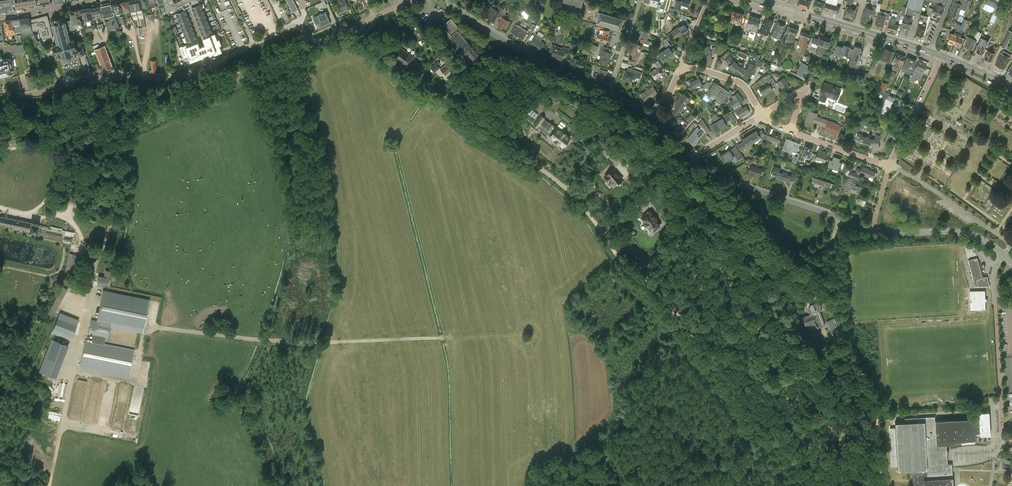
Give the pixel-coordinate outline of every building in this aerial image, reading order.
[(11,9),(51,3),(51,0),(0,0),(0,10),(11,9)] [(144,14),(141,0),(135,0),(132,1),(131,0),(127,1),(132,16),(144,14)] [(156,8),(155,2),(157,2),(156,0),(149,0),(150,5),(151,5),(152,9),(156,8)] [(157,2),(155,2),(156,8),(162,7),(163,12),(167,11),(166,9),(165,9),(162,0),(156,0),(157,2)] [(165,9),(166,9),(167,11),(169,15),(177,11),(177,10),(176,10),(184,6),(181,0),(162,0),(165,9)] [(259,3),(258,3),(263,13),(269,10),(264,0),(264,1),(263,0),(257,0),(259,3)] [(293,12),(298,9),(293,0),(286,0),(293,12)] [(348,7),(345,0),(338,0),(341,6),(340,7),(341,10),(348,7)] [(680,1),(678,0),(676,0),(674,8),(680,10),(682,4),(688,6),(690,0),(681,0),(680,1)] [(797,5),(809,8),(812,0),(810,0),(799,0),(797,5)] [(813,7),(823,10),(823,9),(825,2),(826,0),(815,0),(813,7)] [(825,2),(823,9),(838,13),(840,7),(837,6),(838,0),(826,0),(825,2)] [(903,22),(903,21),(901,26),(911,29),(912,24),(911,24),(914,11),(921,13),(922,10),(921,10),(924,0),(909,0),(907,6),(903,22)] [(936,3),(934,9),(929,7),(927,14),(932,16),(933,13),(941,16),(944,9),(943,9),(945,6),(943,5),(945,2),(946,3),(947,0),(929,0),(936,3)] [(954,1),(950,11),(952,12),(951,14),(956,16),(956,14),(958,15),(962,7),(966,9),(969,1),(967,0),(964,0),(962,4),(959,3),(960,0),(954,0),(953,1),(954,1)] [(992,12),(996,3),(989,0),(988,0),(984,8),(992,12)] [(130,11),(127,2),(127,1),(112,4),(111,4),(114,14),(123,12),(123,13),(130,11)] [(848,2),(847,5),(844,15),(850,17),(850,18),(852,18),(852,17),(853,18),(856,8),(850,6),(851,3),(848,2)] [(114,14),(111,4),(101,6),(104,17),(109,16),(110,19),(110,20),(105,22),(108,30),(113,29),(119,27),(117,22),(115,17),(114,14)] [(193,12),(202,9),(200,4),(191,7),(193,12)] [(997,4),(991,22),(995,23),(1001,5),(997,4)] [(495,5),(493,8),(491,6),(485,16),(493,21),(498,13),(500,14),(504,8),(498,5),(497,6),(495,5)] [(873,6),(872,9),(866,7),(864,15),(863,14),(861,20),(869,22),(871,16),(871,13),(874,14),(875,12),(878,13),(878,11),(876,10),(877,7),(873,6)] [(94,22),(94,21),(94,19),(90,8),(90,7),(85,8),(79,9),(84,25),(85,29),(86,29),(87,32),(92,31),(93,29),(97,27),(94,22)] [(95,7),(90,8),(94,19),(98,18),(95,7)] [(498,17),(501,19),(498,24),(505,28),(509,21),(506,19),(508,15),(505,13),(507,10),(505,9),(506,8),(505,7),(504,8),(500,14),(498,17)] [(71,19),(73,26),(77,25),(77,28),(83,27),(79,9),(69,10),(71,19)] [(202,9),(193,12),(195,17),(204,13),(202,9)] [(178,18),(187,15),(185,10),(176,13),(178,18)] [(745,19),(742,18),(743,14),(732,11),(730,20),(732,21),(732,22),(734,22),(735,22),(740,23),(742,24),(742,27),(743,27),(745,19)] [(325,12),(313,17),(318,29),(331,23),(325,12)] [(596,22),(620,29),(623,19),(599,12),(596,22)] [(887,12),(886,15),(878,13),(875,24),(883,26),(885,18),(889,19),(890,13),(887,12)] [(204,13),(195,17),(197,22),(206,18),(204,13)] [(921,13),(919,22),(916,32),(917,32),(916,33),(924,36),(927,24),(926,24),(928,15),(921,13)] [(40,29),(48,15),(30,20),(32,30),(33,31),(33,30),(38,29),(39,28),(40,29)] [(51,26),(48,15),(40,29),(41,29),(40,30),(42,39),(53,37),(51,26)] [(73,26),(71,19),(66,20),(65,18),(66,18),(65,18),(65,16),(65,15),(65,16),(61,17),(60,16),(60,17),(56,18),(55,18),(52,19),(51,19),(52,19),(51,19),(51,20),(52,20),(53,23),(52,23),(52,24),(53,24),(54,28),(53,29),(54,29),(55,33),(55,34),(56,34),(55,35),(55,38),(56,37),(56,38),(56,39),(57,39),(58,43),(54,44),(54,43),(53,44),(54,45),(56,53),(55,53),(55,54),(56,54),(57,56),(56,57),(57,57),(59,58),(61,57),(62,58),(63,57),(65,59),(64,60),(65,60),(65,59),(67,60),(68,61),(68,60),(70,59),(70,60),(71,60),(70,59),(72,58),(73,57),(72,57),(72,55),(74,55),(74,54),(76,53),(77,55),(78,55),(78,56),(84,54),(82,46),(80,46),(80,45),(76,46),(75,39),(75,38),(74,39),(71,40),(70,35),(70,34),(70,35),(69,34),(70,34),(70,31),(69,31),(69,30),(69,29),(74,28),(73,26)] [(187,15),(178,18),(180,23),(189,19),(187,15)] [(750,15),(748,22),(746,29),(745,34),(748,35),(750,30),(756,32),(758,25),(758,26),(760,18),(750,15)] [(891,16),(889,23),(888,29),(897,32),(898,25),(895,24),(897,18),(891,16)] [(29,17),(24,18),(20,19),(22,29),(22,31),(23,37),(33,35),(33,37),(35,36),(33,30),(33,31),(32,30),(30,20),(29,17)] [(767,17),(766,17),(760,31),(764,33),(770,18),(768,18),(768,17),(767,17)] [(208,23),(206,18),(197,22),(199,26),(208,23)] [(481,57),(468,42),(457,30),(459,28),(451,18),(438,30),(440,32),(441,31),(458,51),(453,56),(462,66),(468,62),(464,57),(468,54),(475,62),(481,57)] [(771,19),(770,18),(764,33),(768,35),(774,20),(773,20),(773,19),(772,19),(771,19)] [(191,24),(189,19),(180,23),(181,28),(191,24)] [(962,25),(954,43),(956,44),(956,45),(960,47),(960,46),(963,38),(961,37),(963,31),(966,24),(971,26),(972,22),(967,20),(964,19),(962,25)] [(15,34),(12,20),(5,20),(8,35),(15,34)] [(687,20),(684,23),(677,27),(682,33),(688,29),(687,27),(690,25),(687,20)] [(777,38),(778,37),(780,38),(785,25),(777,22),(772,35),(775,36),(775,37),(777,38)] [(210,28),(208,23),(199,26),(201,31),(210,28)] [(952,33),(949,41),(948,42),(952,44),(953,43),(954,43),(962,25),(957,23),(956,28),(954,34),(952,33)] [(193,29),(191,24),(181,28),(183,33),(193,29)] [(247,24),(243,26),(249,39),(253,37),(247,24)] [(517,35),(522,27),(516,24),(511,32),(517,35)] [(784,40),(784,42),(785,44),(786,44),(787,41),(790,32),(791,33),(793,28),(793,27),(793,26),(790,25),(790,26),(789,27),(789,26),(787,31),(784,40)] [(522,27),(517,35),(522,39),(527,31),(522,27)] [(671,32),(668,34),(665,36),(668,40),(674,36),(675,38),(682,33),(677,27),(671,31),(671,32)] [(210,28),(201,31),(203,36),(212,32),(210,28)] [(608,36),(610,31),(599,28),(598,33),(596,39),(606,41),(607,36),(608,36)] [(787,41),(785,47),(790,49),(795,34),(796,34),(798,30),(797,30),(797,29),(796,28),(795,28),(794,28),(793,28),(791,33),(790,32),(787,41)] [(193,29),(183,33),(185,37),(195,34),(193,29)] [(641,30),(639,38),(647,40),(649,33),(641,30)] [(976,30),(973,38),(969,36),(965,46),(973,50),(977,40),(978,41),(982,33),(976,30)] [(1011,34),(1011,31),(1009,30),(1001,46),(1005,48),(1011,34)] [(809,44),(806,43),(808,39),(810,35),(801,31),(800,36),(797,44),(804,47),(801,54),(804,55),(809,44)] [(429,36),(436,43),(439,39),(433,32),(429,36)] [(197,39),(195,34),(185,37),(187,42),(197,39)] [(214,34),(203,38),(210,54),(215,52),(214,50),(219,48),(214,34)] [(537,34),(535,36),(530,44),(539,49),(544,42),(541,41),(543,38),(537,34)] [(979,46),(977,51),(979,53),(979,54),(982,55),(985,49),(989,41),(985,39),(986,36),(983,34),(978,45),(979,46)] [(819,35),(817,38),(813,37),(811,42),(818,44),(815,54),(818,55),(825,37),(819,35)] [(825,37),(818,55),(822,56),(825,47),(828,48),(828,47),(829,47),(830,45),(829,44),(831,39),(825,37)] [(639,38),(637,43),(634,42),(632,48),(640,51),(642,45),(643,45),(643,43),(649,45),(649,44),(650,41),(647,40),(639,38)] [(658,54),(656,55),(658,59),(661,57),(664,62),(668,59),(667,57),(673,53),(669,48),(671,46),(667,40),(666,38),(663,40),(664,42),(663,43),(667,48),(662,51),(658,54)] [(105,45),(97,48),(96,44),(97,44),(95,40),(91,41),(103,69),(113,67),(105,45)] [(197,40),(180,47),(184,57),(188,56),(189,59),(196,56),(197,59),(204,56),(197,40)] [(24,44),(17,46),(18,52),(25,51),(24,44)] [(562,48),(557,47),(558,46),(552,44),(549,52),(552,53),(551,57),(561,60),(563,55),(567,56),(569,48),(562,46),(562,48)] [(599,49),(600,49),(598,55),(601,56),(599,62),(607,65),(611,53),(605,51),(607,47),(600,45),(599,49)] [(841,54),(843,47),(837,45),(834,54),(840,56),(841,54)] [(843,45),(843,47),(841,54),(847,56),(847,55),(851,56),(853,49),(850,48),(850,47),(843,45)] [(712,51),(710,51),(709,46),(701,48),(704,60),(712,59),(710,53),(713,53),(717,52),(715,47),(712,47),(712,51)] [(854,46),(853,49),(851,56),(849,65),(855,67),(861,48),(854,46)] [(995,46),(992,52),(988,50),(985,57),(991,60),(995,53),(994,53),(997,47),(995,46)] [(409,52),(409,53),(402,48),(394,57),(401,63),(400,64),(405,68),(414,56),(409,52)] [(640,51),(632,48),(630,55),(633,56),(632,58),(638,60),(639,58),(642,59),(644,52),(640,51)] [(884,48),(880,59),(889,63),(893,52),(884,48)] [(1011,58),(1010,57),(1011,55),(1008,52),(1006,55),(1001,52),(998,57),(999,58),(996,64),(1004,69),(1007,63),(1008,63),(1011,58)] [(444,53),(439,57),(443,62),(448,57),(444,53)] [(896,53),(893,60),(892,63),(894,64),(893,65),(892,65),(890,68),(895,70),(896,68),(893,68),(895,64),(896,64),(900,54),(896,53)] [(737,64),(734,61),(734,60),(732,58),(728,54),(724,58),(730,64),(728,66),(734,71),(736,70),(738,72),(742,68),(739,66),(742,64),(739,61),(737,64)] [(905,56),(900,54),(896,64),(895,64),(893,68),(896,68),(895,70),(896,71),(898,66),(901,67),(902,63),(902,64),(905,56)] [(7,72),(7,73),(13,72),(11,66),(13,66),(12,61),(10,61),(10,58),(2,60),(1,57),(0,57),(0,73),(7,72)] [(585,61),(579,59),(572,57),(569,67),(576,69),(577,67),(583,69),(585,61)] [(908,69),(912,59),(907,57),(902,68),(901,71),(905,72),(907,68),(908,69)] [(761,67),(764,62),(758,59),(755,64),(761,67)] [(916,61),(912,59),(908,69),(907,68),(905,72),(903,78),(905,78),(907,73),(909,74),(910,72),(911,72),(916,61)] [(652,64),(656,68),(650,72),(655,79),(659,76),(659,75),(662,73),(658,68),(662,66),(657,60),(652,64)] [(914,70),(912,75),(901,99),(914,105),(925,82),(920,79),(916,77),(919,73),(922,74),(927,64),(918,60),(914,70)] [(438,66),(440,64),(438,61),(431,67),(435,72),(439,68),(438,66)] [(807,78),(810,70),(807,68),(809,64),(802,61),(796,74),(807,78)] [(440,69),(446,75),(453,68),(448,62),(440,69)] [(753,74),(757,66),(750,63),(744,74),(750,77),(752,74),(753,74)] [(607,71),(600,69),(600,67),(595,65),(594,70),(598,72),(596,80),(603,83),(607,71)] [(636,78),(636,76),(639,77),(641,73),(628,68),(627,71),(626,72),(625,72),(623,78),(631,81),(632,79),(634,79),(635,79),(636,78)] [(858,71),(857,72),(848,69),(846,74),(856,77),(855,78),(866,82),(868,73),(861,71),(861,72),(858,71)] [(813,76),(808,74),(806,80),(811,82),(811,81),(816,83),(817,79),(813,77),(813,76)] [(19,75),(12,77),(16,92),(23,90),(21,85),(20,79),(19,75)] [(767,81),(769,83),(759,89),(763,95),(772,90),(770,86),(773,85),(770,79),(767,75),(765,77),(767,81)] [(652,78),(647,76),(645,79),(648,80),(652,86),(655,84),(652,78)] [(702,83),(701,83),(699,78),(694,80),(693,78),(688,80),(690,85),(691,84),(693,87),(699,85),(701,89),(705,87),(707,89),(707,87),(708,88),(710,82),(706,81),(706,83),(702,85),(702,83)] [(784,78),(778,82),(783,91),(790,88),(784,78)] [(708,88),(710,89),(706,95),(704,94),(702,97),(707,100),(709,97),(710,97),(711,96),(716,99),(720,94),(719,94),(723,88),(718,85),(719,85),(714,82),(714,83),(710,80),(710,82),(708,88)] [(879,89),(885,91),(888,83),(882,81),(879,89)] [(820,93),(821,94),(818,100),(825,102),(827,96),(836,100),(840,89),(824,83),(820,93)] [(649,99),(657,94),(653,86),(641,94),(645,101),(646,101),(649,99)] [(720,94),(716,99),(715,102),(719,104),(721,102),(723,104),(725,102),(726,102),(729,98),(726,96),(729,92),(723,88),(719,94),(720,94)] [(903,92),(898,90),(895,95),(901,98),(903,92)] [(680,96),(678,99),(685,104),(690,98),(692,94),(688,91),(685,94),(683,93),(681,96),(680,96)] [(731,96),(733,99),(729,101),(733,108),(743,101),(737,93),(731,96)] [(674,105),(676,107),(672,112),(677,116),(679,114),(678,113),(680,110),(681,111),(685,104),(678,99),(676,101),(677,102),(674,105)] [(893,102),(886,99),(880,110),(887,113),(893,102)] [(705,109),(708,104),(703,100),(699,105),(705,109)] [(743,108),(741,106),(733,111),(735,113),(737,112),(740,118),(749,112),(746,106),(743,108)] [(528,113),(535,118),(538,114),(532,108),(528,113)] [(820,117),(817,116),(817,114),(809,110),(805,121),(813,124),(814,123),(817,124),(820,117)] [(733,121),(737,119),(732,112),(729,114),(733,121)] [(727,126),(725,123),(730,119),(727,113),(721,117),(721,116),(718,116),(718,117),(716,113),(713,115),(715,119),(716,121),(721,129),(727,126)] [(557,127),(557,128),(554,126),(554,125),(550,122),(550,123),(544,118),(545,118),(541,114),(533,124),(537,128),(538,127),(550,137),(554,140),(554,141),(554,142),(556,144),(558,144),(558,143),(562,147),(570,137),(557,127)] [(677,116),(673,120),(672,119),(668,124),(680,134),(684,129),(679,124),(682,120),(677,116)] [(828,120),(820,117),(817,124),(825,127),(824,131),(836,135),(840,125),(828,120)] [(716,121),(711,125),(716,133),(721,129),(716,121)] [(703,132),(698,128),(697,127),(687,139),(692,143),(694,144),(697,140),(703,132)] [(762,129),(757,132),(756,131),(749,135),(754,141),(760,138),(761,139),(762,138),(767,139),(768,135),(766,134),(765,134),(762,129)] [(768,135),(767,139),(766,140),(769,141),(770,139),(778,142),(779,140),(781,136),(773,132),(771,137),(768,135)] [(891,142),(895,134),(888,132),(885,140),(891,142)] [(876,134),(874,139),(857,133),(855,140),(872,146),(873,144),(878,146),(881,136),(876,134)] [(743,139),(744,140),(737,145),(741,152),(744,150),(743,149),(748,146),(748,145),(754,141),(749,135),(743,139)] [(796,153),(800,144),(786,139),(782,149),(792,153),(792,151),(796,153)] [(729,150),(720,156),(724,162),(735,156),(738,160),(742,158),(735,146),(729,150)] [(798,157),(796,161),(799,162),(799,160),(802,161),(804,155),(809,156),(809,157),(811,157),(813,152),(811,151),(812,149),(811,148),(812,148),(812,147),(809,146),(808,147),(805,146),(804,149),(801,148),(798,157)] [(606,147),(601,151),(607,157),(612,153),(606,147)] [(818,150),(815,159),(812,158),(812,159),(815,160),(815,159),(818,160),(819,159),(822,161),(824,162),(827,154),(822,152),(822,151),(818,150)] [(745,163),(747,166),(757,160),(755,156),(745,163)] [(829,160),(827,166),(839,171),(842,163),(838,161),(839,158),(833,156),(832,161),(829,160)] [(762,167),(761,169),(750,165),(747,172),(755,175),(759,177),(760,173),(763,174),(765,168),(762,167)] [(792,173),(791,175),(779,171),(780,169),(774,166),(771,174),(777,175),(776,178),(789,182),(790,180),(794,181),(796,175),(792,173)] [(862,167),(861,169),(857,167),(856,172),(858,173),(849,171),(848,171),(849,169),(847,168),(845,175),(858,180),(860,174),(869,177),(869,176),(873,178),(875,172),(869,170),(869,169),(862,167)] [(608,182),(609,181),(613,186),(621,179),(612,169),(604,176),(605,177),(605,178),(608,182)] [(821,195),(824,186),(830,188),(832,183),(813,177),(812,182),(820,185),(817,194),(821,195)] [(866,188),(856,185),(856,184),(855,183),(856,179),(848,177),(844,193),(849,194),(850,189),(865,193),(866,188)] [(639,197),(642,204),(650,200),(647,193),(639,197)] [(77,205),(79,200),(71,196),(69,202),(77,205)] [(660,226),(659,225),(650,211),(642,217),(644,221),(643,222),(643,223),(643,224),(644,225),(645,226),(645,227),(646,227),(647,228),(649,227),(652,232),(653,231),(654,232),(656,231),(656,229),(660,226)] [(14,226),(14,229),(28,232),(29,230),(36,232),(38,224),(0,216),(0,223),(14,226)] [(80,255),(69,253),(65,268),(77,271),(80,255)] [(655,261),(652,256),(648,259),(640,259),(640,265),(648,266),(655,261)] [(990,286),(987,277),(983,278),(977,258),(969,260),(976,286),(977,286),(990,286)] [(113,272),(105,270),(104,277),(98,276),(97,282),(108,285),(109,279),(112,279),(113,272)] [(62,286),(48,314),(53,317),(68,289),(62,286)] [(96,321),(91,320),(88,335),(93,336),(92,340),(85,339),(79,366),(129,376),(135,349),(105,343),(105,338),(108,339),(111,324),(116,325),(144,331),(150,299),(103,290),(96,321)] [(987,302),(987,298),(985,298),(985,290),(970,291),(970,310),(986,310),(986,302),(987,302)] [(806,316),(800,318),(806,332),(825,325),(819,311),(821,310),(820,307),(819,305),(817,305),(816,303),(809,306),(811,310),(808,311),(810,315),(806,316)] [(73,335),(78,320),(59,312),(53,328),(73,335)] [(828,321),(830,326),(831,329),(836,326),(835,323),(834,323),(832,319),(828,321)] [(39,372),(57,378),(69,342),(51,336),(39,372)] [(148,377),(150,361),(142,361),(140,376),(148,377)] [(965,418),(945,420),(946,444),(951,444),(951,443),(955,442),(961,441),(961,444),(975,443),(975,440),(975,435),(990,434),(988,411),(978,412),(979,418),(966,418),(965,418)] [(895,427),(890,427),(892,467),(897,467),(898,471),(912,470),(928,469),(928,465),(947,463),(947,454),(948,454),(948,449),(947,450),(946,444),(945,420),(942,420),(939,420),(935,420),(935,416),(904,418),(905,422),(895,422),(895,427)] [(1000,469),(1003,469),(1005,469),(1010,470),(1011,471),(1011,461),(1008,459),(1004,458),(1002,457),(1000,469)] [(912,470),(913,485),(953,485),(952,463),(947,463),(928,465),(928,469),(912,470)]
